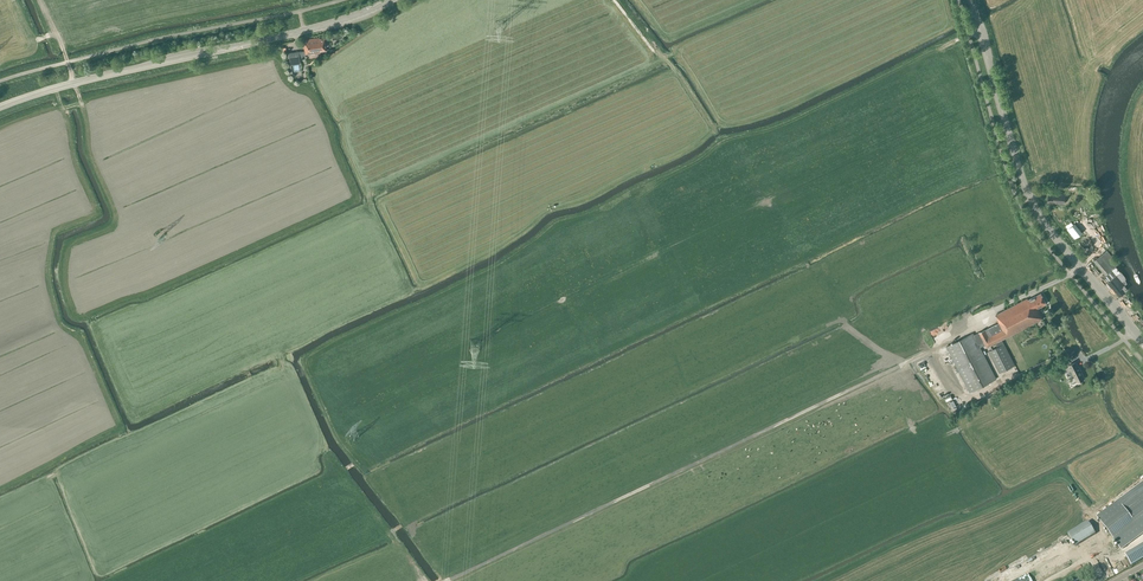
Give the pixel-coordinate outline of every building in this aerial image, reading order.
[(300,62),(302,62),(301,58),(305,54),(321,52),(320,51),(327,50),(325,38),(320,39),(320,38),(304,40),(304,45),(305,51),(299,52),(299,51),(289,52),(289,53),(287,53),(286,47),(283,48),(284,54),(287,54),(290,75),(293,74),(291,64),(300,63),(300,62)] [(1064,203),(1065,194),(1055,193),(1054,196),(1049,195),(1048,202),(1064,203)] [(1075,238),(1082,232),(1075,222),(1067,228),(1075,238)] [(1086,233),(1077,241),(1087,252),(1096,244),(1086,233)] [(1120,296),(1128,289),(1124,285),(1127,283),(1124,278),(1120,272),(1121,271),(1117,265),(1118,264),(1107,250),(1094,261),(1105,275),(1103,276),(1120,296)] [(1046,303),(1041,293),(1028,300),(1027,298),(996,314),(999,320),(998,320),(999,322),(985,329),(974,335),(973,333),(947,346),(970,392),(997,378),(980,347),(985,344),(987,347),(995,342),(997,346),(988,351),(999,372),(1015,364),(1002,339),(1006,337),(1043,319),(1038,308),(1046,303)] [(1069,365),(1069,366),(1065,368),(1067,372),(1068,372),(1071,377),(1074,375),(1077,382),(1085,378),(1076,361),(1069,365)] [(1097,518),(1121,549),(1142,533),(1142,484),(1097,518)] [(1075,547),(1096,534),(1088,522),(1068,534),(1075,547)] [(1125,555),(1131,566),(1142,559),(1142,545),(1125,555)]
